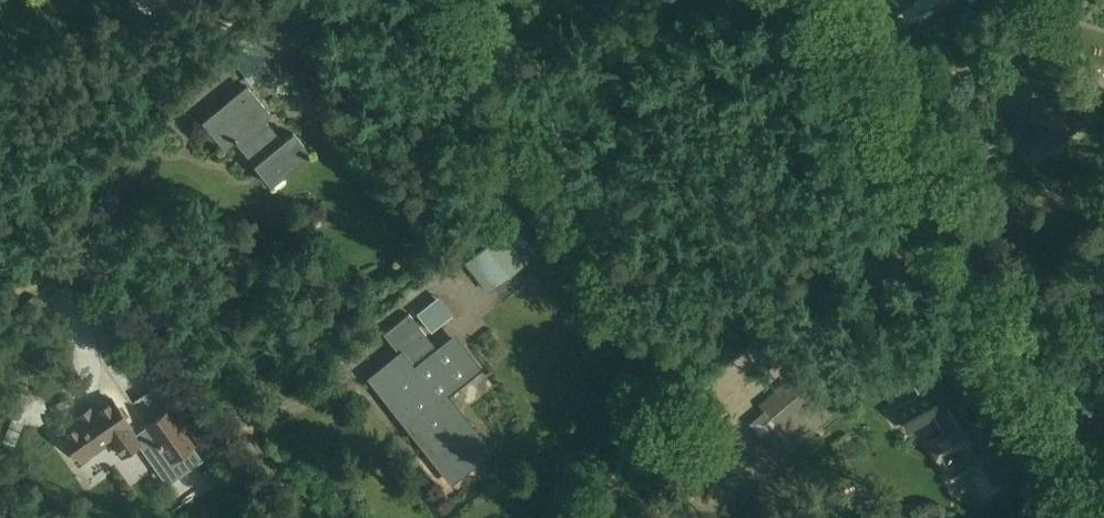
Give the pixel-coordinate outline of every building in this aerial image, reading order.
[(253,90),(271,79),(251,45),(233,56),(253,90)] [(297,69),(296,80),(310,82),(312,71),(297,69)] [(212,115),(202,123),(225,150),(239,139),(257,162),(254,164),(271,185),(310,152),(293,132),(282,141),(265,120),(271,115),(247,86),(230,100),(234,105),(232,107),(216,120),(212,115)] [(507,233),(525,255),(541,243),(523,221),(507,233)] [(507,234),(472,262),(490,283),(524,256),(507,234)] [(440,303),(418,321),(435,341),(457,323),(440,303)] [(444,394),(477,368),(454,338),(437,351),(409,314),(384,334),(401,355),(372,378),(452,480),(489,451),(444,394)] [(834,395),(812,369),(792,386),(787,379),(758,404),(764,410),(749,422),(771,448),(786,435),(776,424),(804,401),(814,412),(834,395)] [(961,426),(958,427),(948,408),(958,403),(946,381),(897,408),(909,430),(934,416),(945,435),(930,443),(948,476),(966,466),(982,496),(1008,482),(989,449),(973,458),(966,446),(970,443),(961,426)] [(148,426),(135,435),(129,426),(130,425),(111,397),(62,432),(82,460),(111,439),(122,455),(139,443),(142,447),(156,437),(171,458),(157,468),(167,483),(201,459),(191,445),(192,444),(168,410),(147,425),(148,426)] [(955,512),(960,517),(967,517),(978,510),(970,500),(955,512)]
